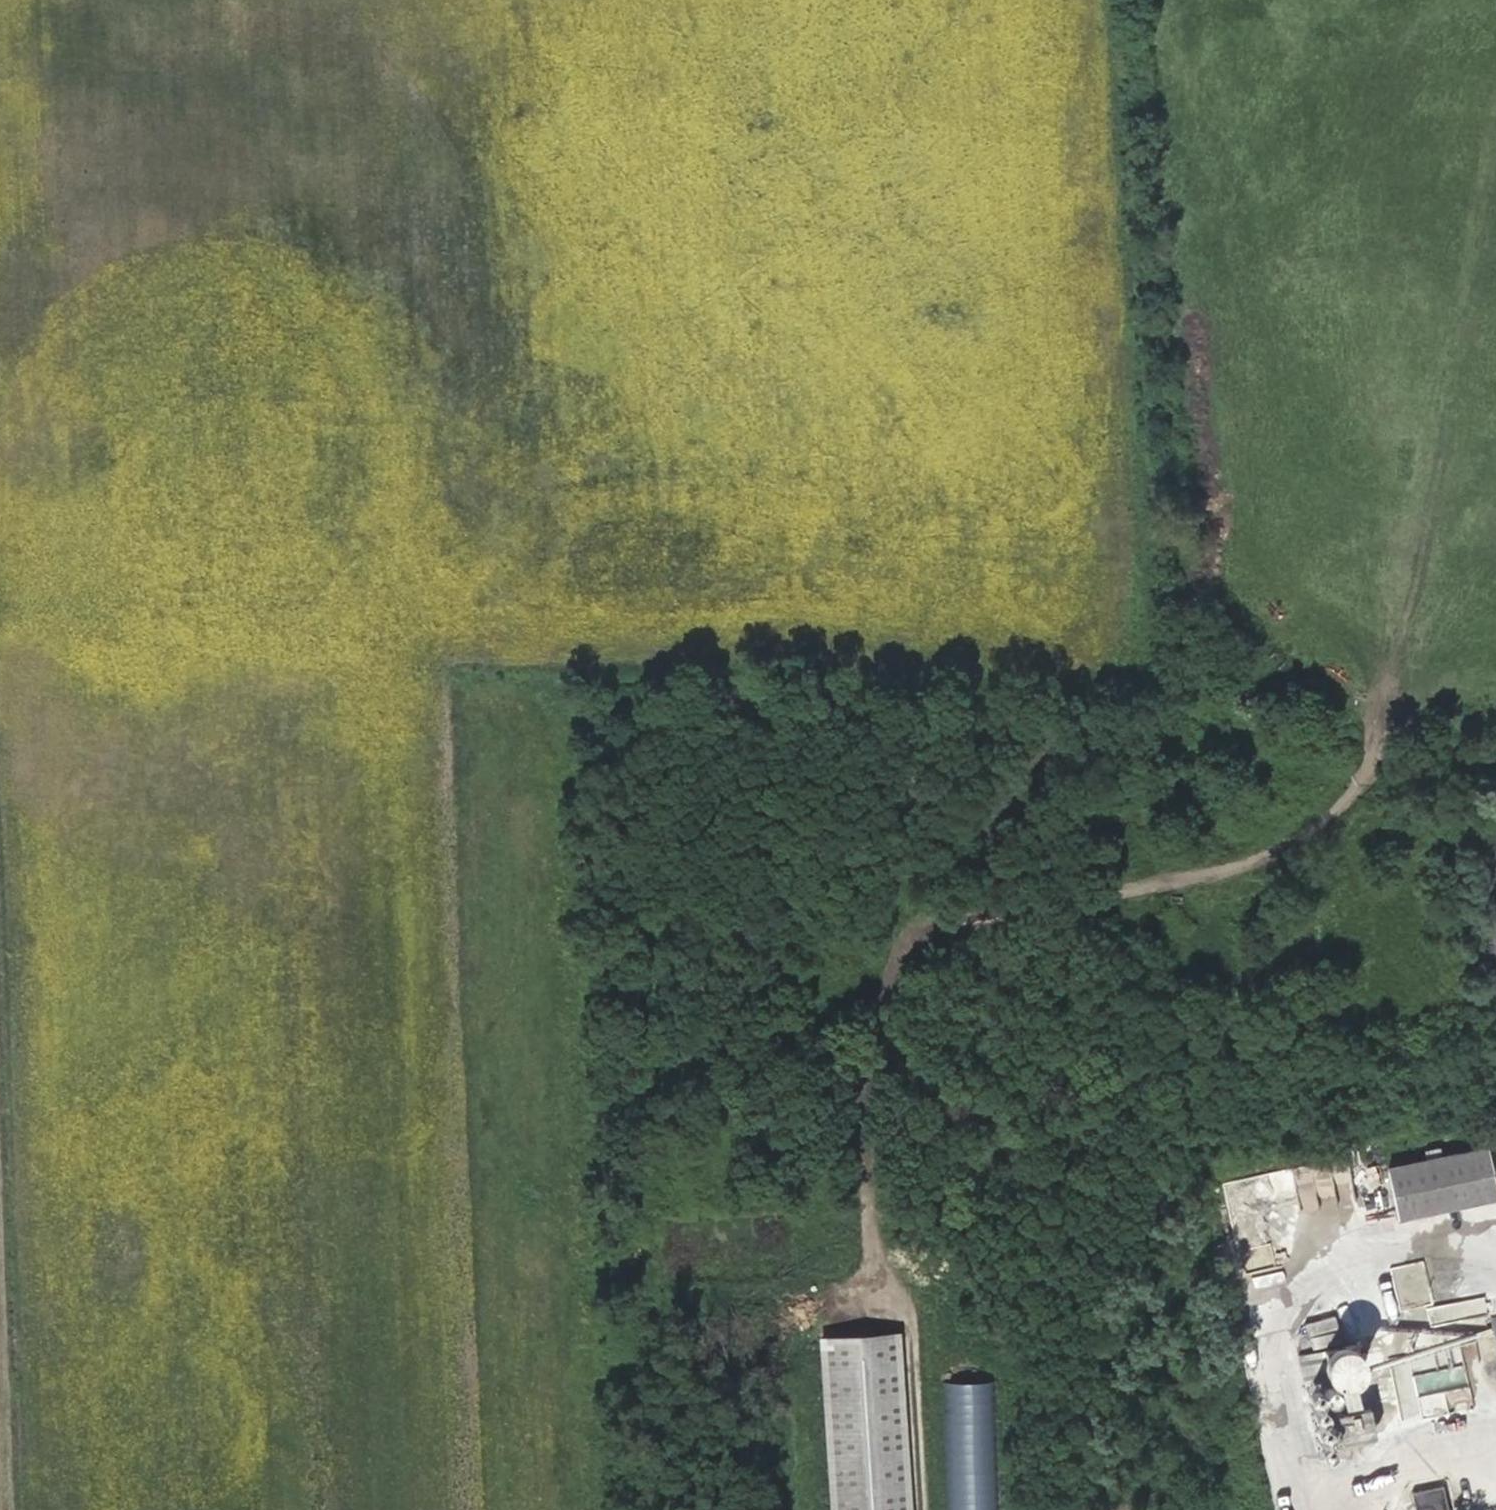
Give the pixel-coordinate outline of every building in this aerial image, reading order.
[(1495,1186),(1488,1147),(1386,1168),(1397,1217),(1495,1196),(1495,1188),(1495,1186)] [(1298,1207),(1354,1203),(1351,1157),(1294,1161),(1298,1207)] [(1430,1318),(1485,1314),(1483,1299),(1429,1303),(1430,1318)] [(1332,1442),(1383,1430),(1375,1400),(1366,1402),(1359,1373),(1381,1367),(1376,1345),(1395,1341),(1390,1320),(1341,1332),(1337,1313),(1307,1320),(1314,1348),(1300,1352),(1307,1378),(1337,1371),(1343,1396),(1322,1401),(1332,1442)] [(906,1327),(824,1331),(833,1509),(916,1509),(906,1327)] [(1445,1483),(1413,1489),(1419,1509),(1450,1509),(1445,1483)]
